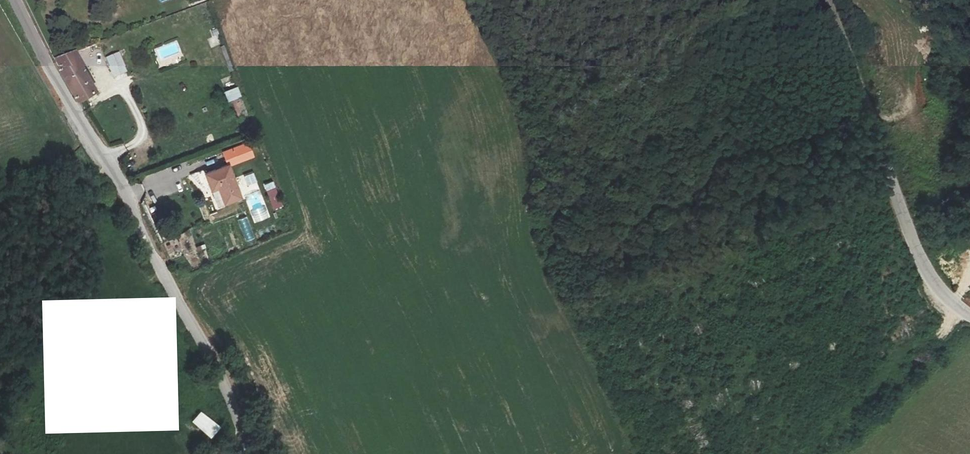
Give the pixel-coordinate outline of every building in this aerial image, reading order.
[(217,34),(206,38),(210,48),(221,44),(217,34)] [(76,56),(57,63),(82,102),(99,93),(76,56)] [(116,58),(107,62),(115,77),(124,72),(116,58)] [(239,119),(249,115),(237,87),(224,92),(228,103),(232,102),(239,119)] [(230,166),(206,175),(219,206),(244,197),(233,166),(255,158),(251,145),(227,154),(230,166)] [(276,189),(269,192),(275,208),(283,206),(276,189)] [(191,423),(210,440),(220,429),(200,412),(191,423)]
